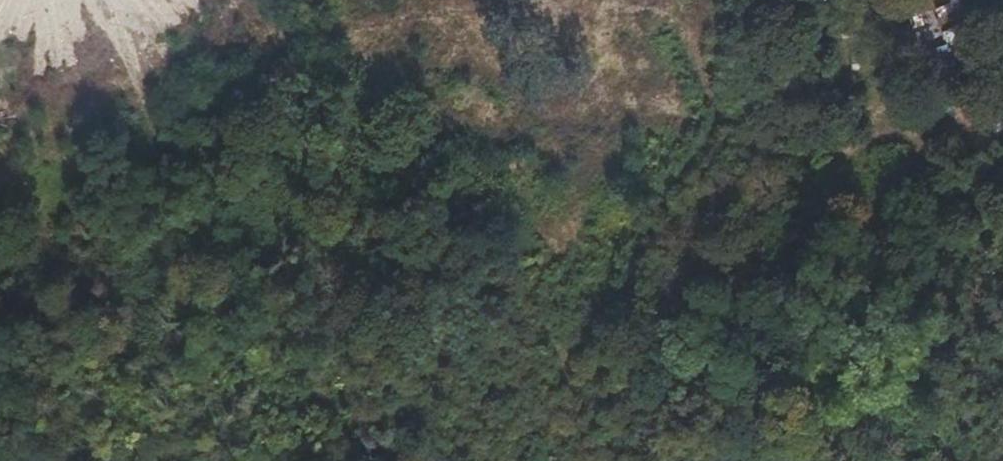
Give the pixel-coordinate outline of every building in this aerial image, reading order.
[(955,11),(936,16),(947,58),(980,49),(967,0),(952,0),(955,11)]
